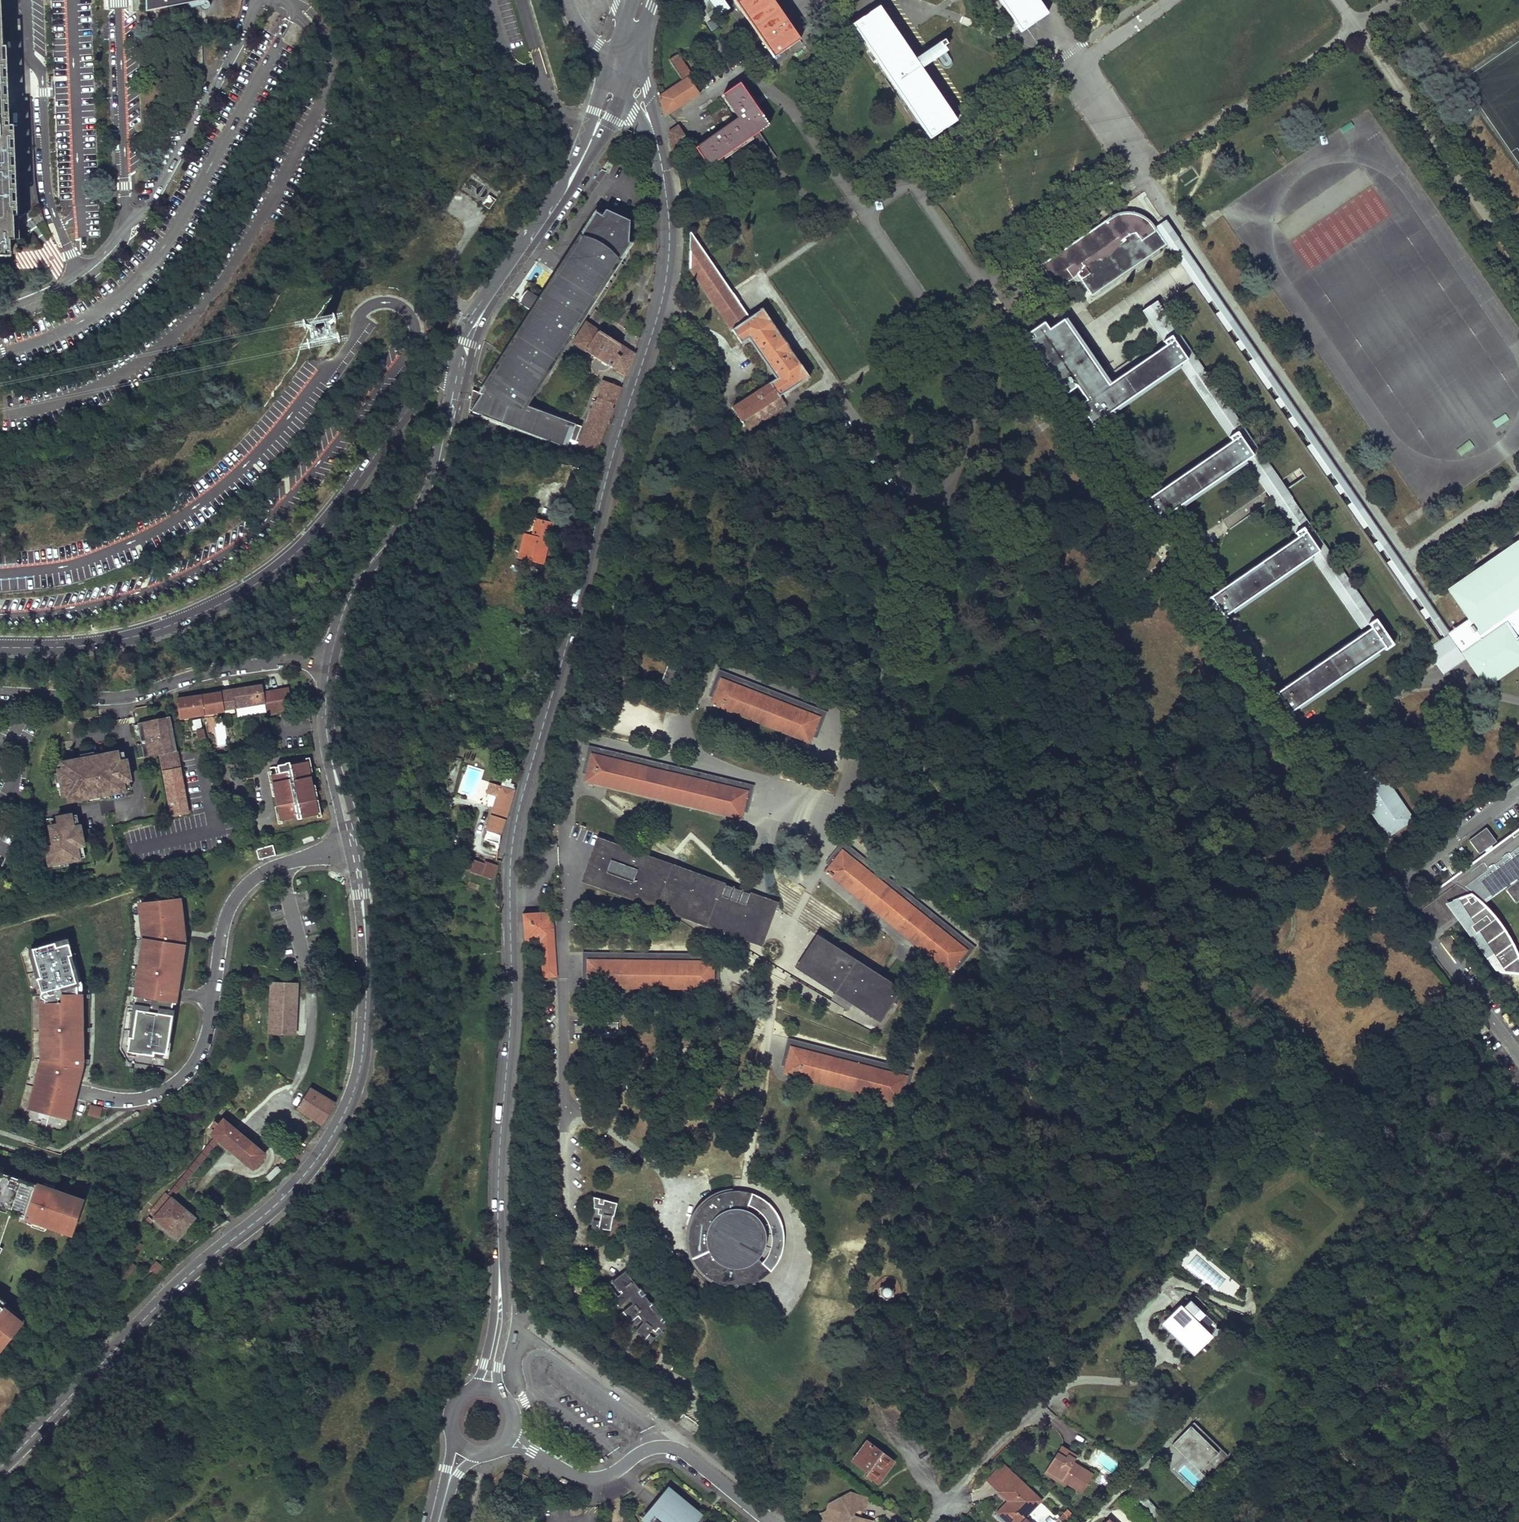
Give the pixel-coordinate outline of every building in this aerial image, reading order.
[(3,0),(0,0),(0,251),(12,250),(11,241),(17,241),(16,223),(12,224),(11,208),(16,208),(12,126),(8,126),(3,0)] [(147,13),(212,7),(211,0),(147,0),(147,13)] [(717,23),(727,17),(716,0),(707,0),(703,3),(717,23)] [(771,60),(796,44),(766,0),(731,0),(771,60)] [(1022,32),(1046,15),(1036,0),(999,0),(1022,32)] [(878,11),(851,28),(925,140),(952,123),(878,11)] [(658,97),(664,118),(700,96),(689,78),(692,76),(678,54),(668,61),(682,82),(658,97)] [(738,120),(696,151),(708,169),(725,158),(756,134),(767,126),(740,84),(722,98),(738,120)] [(668,133),(673,155),(691,148),(678,126),(668,133)] [(491,198),(486,205),(491,209),(496,202),(491,198)] [(603,219),(593,212),(549,280),(536,298),(532,305),(535,307),(528,318),(474,400),(466,397),(462,419),(566,447),(569,437),(573,423),(521,409),(628,247),(625,245),(627,228),(603,219)] [(1103,218),(1038,263),(1053,285),(1065,282),(1069,279),(1073,277),(1075,274),(1090,294),(1164,243),(1154,228),(1151,230),(1148,224),(1143,219),(1137,216),(1131,213),(1123,213),(1117,214),(1112,216),(1105,221),(1103,218)] [(746,319),(690,232),(689,269),(738,345),(745,340),(772,380),(727,409),(743,434),(782,409),(775,400),(805,381),(759,311),(746,319)] [(536,298),(549,280),(534,270),(522,288),(536,298)] [(535,307),(532,305),(521,297),(514,308),(528,318),(535,307)] [(1159,342),(1175,332),(1157,303),(1141,313),(1159,342)] [(1043,320),(1024,333),(1065,392),(1077,383),(1097,369),(1062,318),(1047,327),(1043,320)] [(632,355),(583,324),(575,349),(624,380),(632,355)] [(1178,355),(1167,339),(1106,382),(1086,396),(1077,403),(1088,418),(1178,355)] [(1196,358),(1180,368),(1225,437),(1241,426),(1196,358)] [(1106,382),(1097,369),(1077,383),(1086,396),(1106,382)] [(604,379),(580,445),(596,451),(620,385),(604,379)] [(1493,421),(1496,427),(1508,420),(1504,414),(1493,421)] [(573,439),(577,424),(573,423),(569,437),(573,439)] [(1239,434),(1144,499),(1157,519),(1253,454),(1239,434)] [(530,516),(526,533),(534,535),(538,519),(530,516)] [(554,523),(538,519),(534,535),(526,533),(519,556),(543,563),(554,523)] [(1307,531),(1212,597),(1225,616),(1320,550),(1307,531)] [(1516,630),(1518,629),(1518,541),(1448,590),(1468,620),(1439,640),(1429,647),(1445,671),(1469,654),(1488,683),(1518,662),(1518,634),(1516,630)] [(1373,627),(1278,692),(1291,711),(1386,646),(1373,627)] [(679,662),(670,658),(662,681),(671,684),(679,662)] [(711,702),(810,741),(812,734),(817,735),(827,709),(720,667),(709,694),(713,695),(711,702)] [(262,684),(232,690),(232,691),(177,700),(181,719),(225,712),(225,710),(264,703),(266,712),(292,707),(288,687),(264,692),(262,684)] [(201,717),(192,719),(193,728),(203,726),(201,717)] [(162,756),(177,753),(174,734),(170,718),(138,725),(146,760),(162,756)] [(212,721),(217,748),(228,746),(222,719),(212,721)] [(755,784),(588,744),(582,773),(586,774),(585,781),(742,818),(743,811),(748,812),(755,784)] [(176,819),(192,816),(177,753),(162,756),(175,816),(176,819)] [(134,783),(129,764),(122,765),(120,755),(64,768),(66,776),(61,778),(65,795),(79,791),(80,799),(82,806),(129,795),(127,785),(134,783)] [(1373,761),(1346,780),(1387,838),(1414,819),(1373,761)] [(298,820),(315,817),(305,763),(287,766),(288,770),(277,772),(276,767),(268,769),(278,821),(297,818),(298,820)] [(502,778),(501,784),(513,788),(515,783),(502,778)] [(488,829),(485,837),(498,842),(499,834),(513,788),(501,784),(498,783),(495,792),(498,792),(486,828),(488,829)] [(80,799),(79,791),(65,795),(67,802),(80,799)] [(77,832),(76,820),(61,821),(62,831),(62,841),(56,841),(56,848),(48,849),(48,857),(47,857),(48,869),(79,866),(78,853),(85,853),(84,832),(77,832)] [(1413,906),(1436,936),(1457,920),(1493,969),(1496,969),(1497,970),(1518,973),(1518,959),(1518,956),(1513,946),(1502,925),(1493,914),(1488,908),(1480,900),(1507,881),(1508,883),(1503,887),(1514,901),(1518,897),(1518,875),(1515,878),(1514,876),(1518,872),(1518,827),(1492,847),(1489,843),(1495,839),(1484,825),(1467,838),(1477,852),(1482,848),(1485,852),(1413,906)] [(976,945),(843,838),(825,861),(829,864),(825,869),(950,970),(954,964),(958,967),(976,945)] [(772,904),(602,843),(589,879),(657,904),(659,899),(668,905),(669,903),(699,922),(704,913),(736,935),(758,943),(772,904)] [(256,850),(259,860),(276,855),(273,845),(256,850)] [(466,868),(466,873),(495,879),(496,864),(486,862),(486,868),(475,865),(475,869),(471,868),(470,869),(466,868)] [(128,1051),(154,1055),(154,1052),(167,1054),(173,1015),(173,1011),(173,1009),(172,1007),(174,1001),(175,1001),(176,992),(184,941),(183,939),(182,938),(181,937),(180,937),(179,932),(183,931),(180,907),(179,899),(140,904),(143,925),(146,925),(147,939),(144,939),(142,954),(145,954),(143,967),(140,967),(138,981),(141,982),(139,995),(136,994),(132,1023),(135,1024),(133,1037),(130,1036),(128,1051)] [(529,914),(522,914),(524,940),(530,940),(541,939),(544,973),(559,972),(553,912),(529,914)] [(902,989),(817,933),(795,967),(880,1022),(902,989)] [(34,1108),(66,1116),(67,1109),(70,1110),(75,1091),(79,1075),(79,1067),(80,1066),(81,1065),(82,1064),(82,1063),(82,1044),(79,1044),(78,1017),(81,1017),(81,995),(78,995),(77,990),(77,983),(80,982),(76,967),(72,968),(69,956),(72,955),(68,940),(56,944),(55,943),(30,950),(34,965),(37,964),(41,977),(38,978),(42,992),(41,994),(41,996),(41,998),(43,999),(45,999),(45,1017),(42,1017),(42,1031),(45,1031),(46,1045),(42,1045),(42,1059),(46,1059),(42,1073),(39,1073),(32,1100),(35,1101),(34,1108)] [(721,952),(585,948),(584,977),(589,977),(589,984),(716,987),(716,980),(720,980),(721,952)] [(269,1032),(294,1033),(297,981),(271,980),(269,1032)] [(618,1022),(595,1022),(595,1038),(618,1038),(618,1022)] [(913,1069),(788,1036),(781,1064),(786,1066),(784,1073),(901,1103),(902,1096),(907,1097),(913,1069)] [(297,1105),(322,1122),(334,1102),(309,1086),(297,1105)] [(102,1108),(90,1106),(88,1115),(100,1118),(102,1108)] [(264,1152),(223,1117),(221,1120),(217,1116),(211,1123),(212,1124),(210,1126),(213,1129),(211,1132),(214,1135),(218,1137),(252,1166),(264,1152)] [(167,1194),(171,1197),(218,1137),(214,1135),(167,1194)] [(280,1146),(293,1160),(297,1154),(284,1142),(280,1146)] [(10,1213),(24,1217),(24,1219),(25,1220),(26,1221),(28,1222),(27,1224),(46,1231),(46,1228),(71,1236),(84,1200),(53,1190),(55,1186),(44,1182),(43,1186),(2,1172),(4,1168),(0,1166),(0,1244),(10,1213)] [(734,1202),(733,1190),(718,1194),(703,1203),(694,1214),(688,1229),(688,1245),(693,1261),(701,1271),(711,1279),(723,1284),(734,1286),(748,1285),(756,1282),(751,1271),(756,1268),(761,1264),(754,1256),(758,1250),(761,1243),(761,1235),(759,1227),(753,1219),(745,1214),(748,1205),(740,1203),(734,1202)] [(751,1271),(756,1282),(767,1275),(775,1265),(780,1256),(783,1245),(784,1233),(781,1222),(776,1212),(769,1203),(758,1196),(745,1191),(733,1190),(734,1202),(740,1203),(748,1205),(754,1208),(761,1212),(768,1221),(771,1230),(772,1240),(769,1251),(765,1259),(761,1264),(756,1268),(751,1271)] [(151,1214),(152,1215),(178,1236),(195,1216),(171,1197),(165,1193),(155,1206),(156,1207),(155,1209),(153,1207),(149,1212),(151,1214)] [(617,1203),(594,1197),(594,1208),(597,1208),(594,1227),(611,1230),(612,1216),(614,1216),(617,1203)] [(137,1253),(141,1243),(134,1240),(130,1250),(137,1253)] [(151,1268),(156,1273),(163,1264),(157,1261),(151,1268)] [(677,1265),(675,1261),(664,1266),(666,1271),(677,1265)] [(640,1290),(625,1271),(612,1281),(619,1291),(616,1293),(618,1296),(614,1299),(619,1307),(629,1299),(633,1304),(623,1311),(634,1324),(641,1319),(644,1322),(636,1331),(649,1341),(660,1328),(662,1329),(669,1324),(653,1310),(649,1306),(652,1304),(644,1295),(642,1296),(638,1292),(640,1290)] [(886,1298),(893,1295),(894,1289),(888,1284),(882,1287),(881,1293),(886,1298)] [(1207,1308),(1192,1293),(1182,1303),(1166,1319),(1196,1348),(1211,1331),(1198,1318),(1207,1308)] [(1,1350),(25,1320),(5,1304),(6,1302),(0,1297),(0,1350),(1,1350)] [(543,1378),(545,1362),(539,1361),(537,1377),(543,1378)] [(1172,1442),(1186,1456),(1174,1468),(1194,1488),(1206,1476),(1200,1471),(1220,1451),(1191,1422),(1172,1442)] [(892,1461),(865,1441),(851,1460),(867,1472),(865,1474),(875,1482),(892,1461)] [(1059,1446),(1055,1452),(1064,1458),(1066,1454),(1074,1459),(1076,1456),(1059,1446)] [(1216,1467),(1226,1453),(1220,1449),(1210,1462),(1216,1467)] [(1066,1482),(1081,1492),(1091,1475),(1072,1462),(1074,1459),(1066,1454),(1064,1458),(1055,1452),(1044,1469),(1066,1482)] [(930,1460),(935,1467),(940,1463),(935,1457),(930,1460)] [(1002,1467),(1006,1462),(1001,1458),(997,1463),(1002,1467)] [(1007,1469),(995,1481),(1001,1487),(998,1490),(1008,1499),(1000,1508),(1007,1515),(1004,1519),(1008,1521),(1018,1521),(1039,1501),(1007,1469)] [(1044,1469),(1042,1473),(1063,1486),(1066,1482),(1044,1469)] [(992,1484),(998,1490),(1001,1487),(995,1481),(992,1484)] [(650,1508),(654,1512),(646,1521),(695,1521),(700,1516),(689,1507),(685,1504),(684,1505),(679,1501),(681,1498),(668,1487),(650,1508)] [(851,1493),(840,1500),(838,1497),(827,1504),(830,1509),(825,1511),(818,1515),(822,1521),(829,1521),(832,1520),(833,1521),(870,1521),(871,1519),(860,1516),(853,1514),(855,1507),(862,1509),(865,1497),(851,1493)] [(1146,1496),(1141,1501),(1153,1514),(1158,1510),(1146,1496)] [(691,1505),(682,1497),(681,1498),(679,1501),(684,1505),(685,1504),(689,1507),(691,1505)] [(862,1509),(855,1507),(853,1514),(860,1516),(862,1509)] [(650,1508),(642,1519),(646,1521),(654,1512),(650,1508)] [(997,1511),(1004,1519),(1007,1515),(1000,1508),(997,1511)] [(1061,1514),(1056,1520),(1058,1521),(1067,1521),(1068,1521),(1061,1514)]
